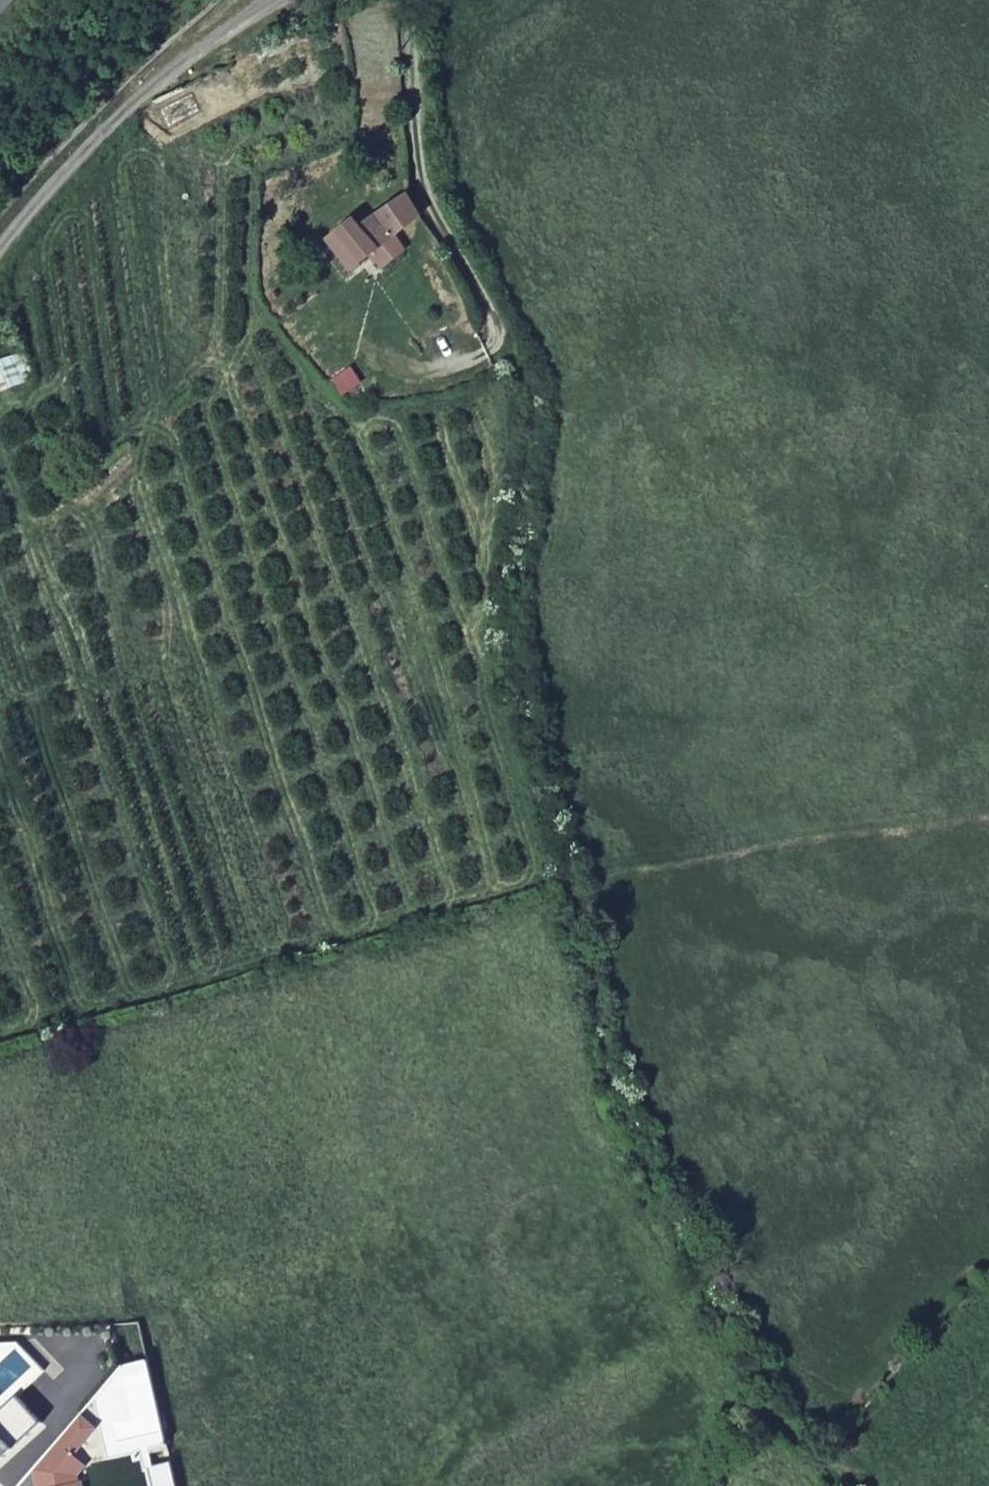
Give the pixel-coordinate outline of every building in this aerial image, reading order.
[(332,241),(354,270),(375,253),(396,237),(421,217),(402,201),(370,221),(361,228),(356,222),(332,241)] [(396,237),(375,253),(386,267),(406,251),(396,237)] [(39,1427),(15,1399),(0,1412),(0,1461),(39,1427)]
